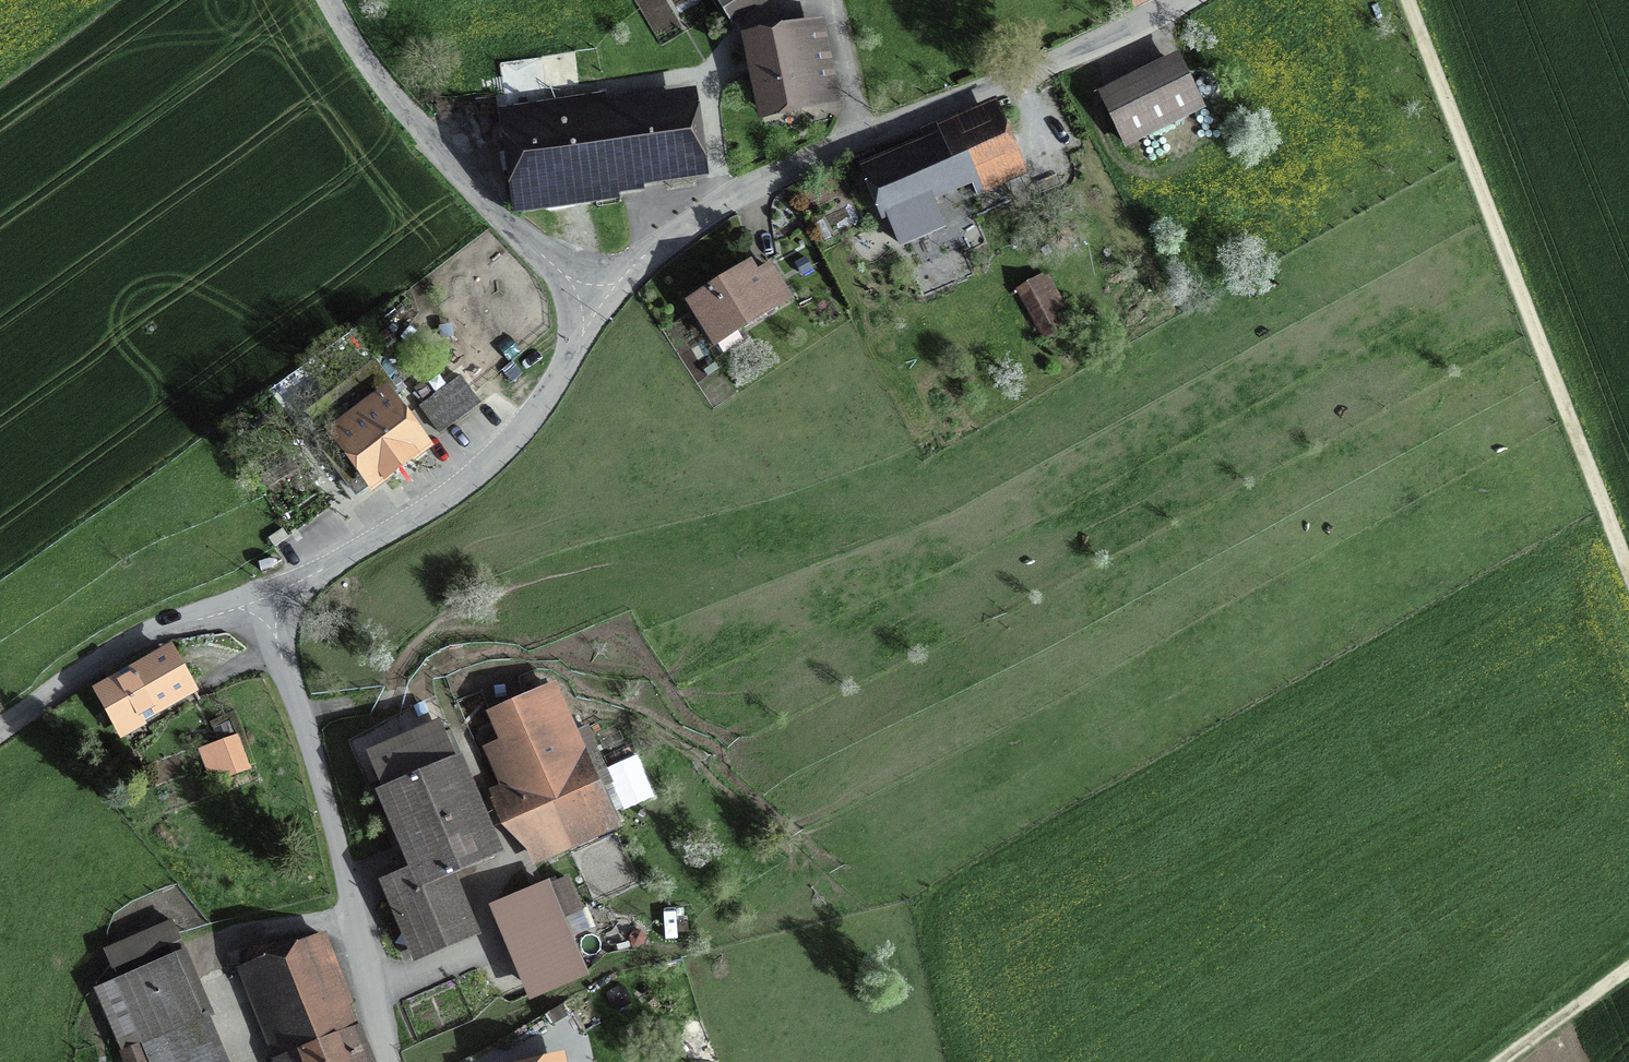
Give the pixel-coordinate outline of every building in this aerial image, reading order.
[(740,0),(720,0),(726,9),(740,0)] [(765,112),(809,103),(801,63),(823,58),(817,27),(750,41),(765,112)] [(1129,147),(1201,107),(1176,60),(1105,101),(1129,147)] [(607,114),(605,95),(502,110),(513,194),(694,167),(685,102),(607,114)] [(937,213),(929,193),(1014,156),(998,120),(868,176),(884,213),(887,211),(901,243),(929,230),(924,219),(937,213)] [(755,276),(748,265),(690,301),(722,351),(742,339),(736,329),(788,296),(770,267),(755,276)] [(1043,334),(1062,323),(1055,311),(1064,305),(1049,277),(1020,294),(1043,334)] [(328,452),(356,491),(421,446),(392,405),(399,400),(392,391),(394,390),(374,364),(331,396),(350,421),(338,430),(344,438),(342,439),(343,441),(328,452)] [(439,432),(479,403),(459,377),(420,406),(439,432)] [(124,732),(143,721),(139,713),(188,685),(170,653),(101,692),(124,732)] [(573,841),(614,823),(554,688),(490,716),(501,740),(486,746),(505,788),(494,793),(508,823),(555,801),(573,841)] [(419,952),(470,931),(447,877),(494,857),(438,725),(371,754),(419,867),(388,880),(419,952)] [(227,774),(244,768),(233,739),(216,746),(227,774)] [(563,916),(580,909),(566,877),(549,885),(563,916)] [(535,992),(584,971),(547,885),(498,907),(535,992)] [(164,921),(99,950),(108,970),(173,941),(164,921)] [(326,938),(242,972),(250,992),(266,986),(293,1052),(279,1058),(281,1061),(371,1061),(357,1027),(343,1032),(334,1010),(351,1002),(326,938)] [(177,959),(119,983),(123,992),(103,1000),(127,1061),(221,1061),(177,959)] [(583,1030),(601,1017),(591,1003),(573,1016),(583,1030)]
